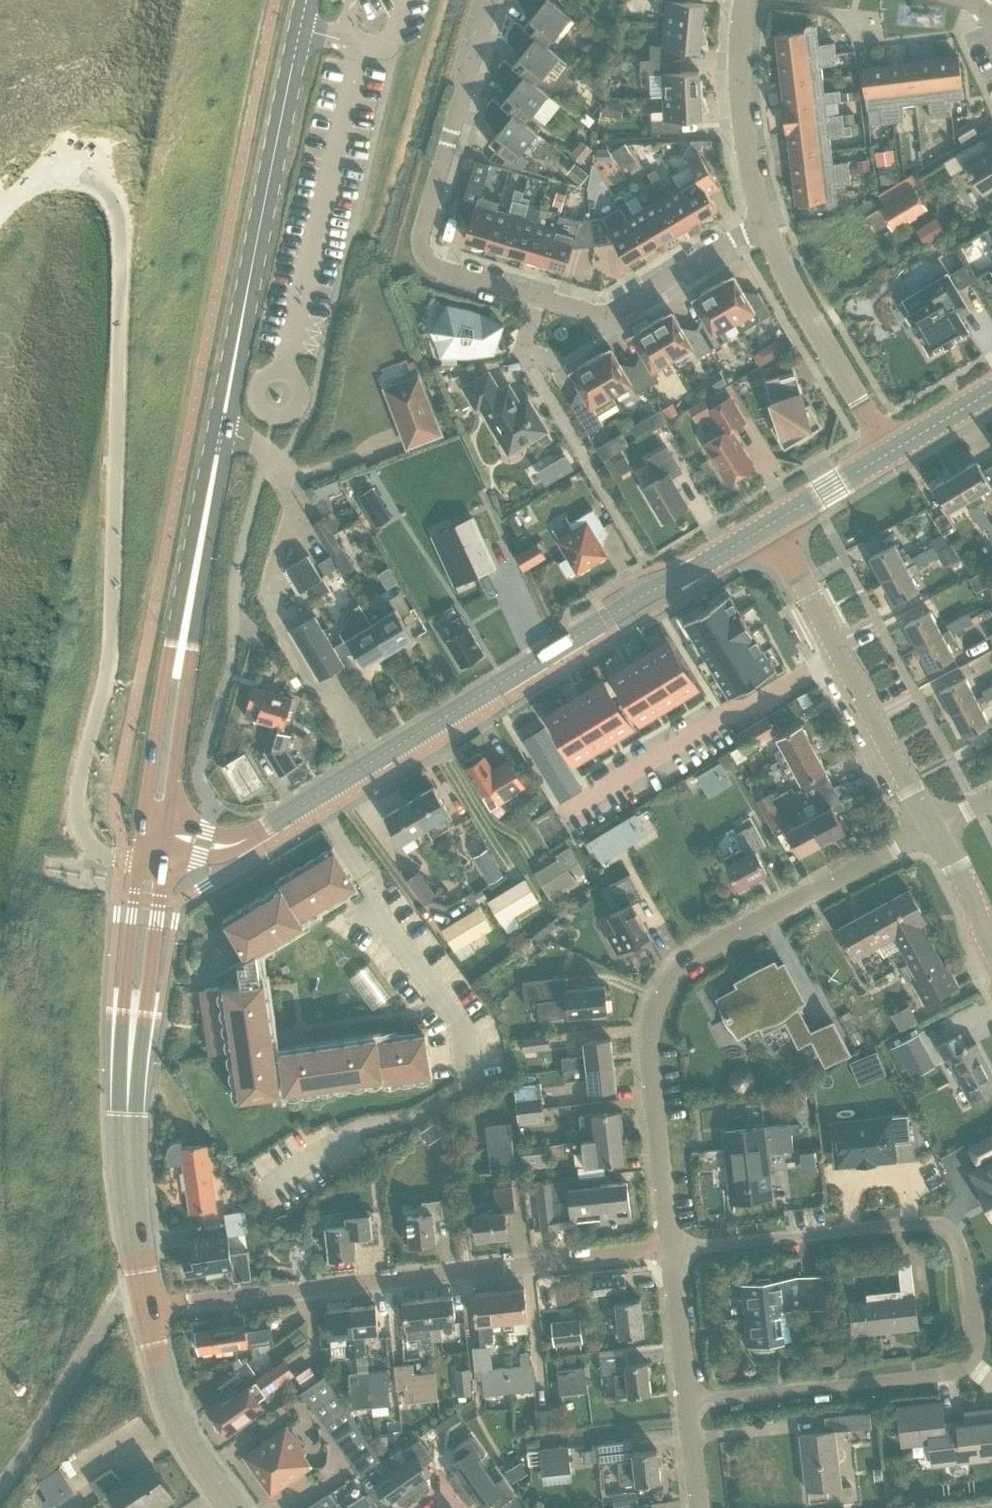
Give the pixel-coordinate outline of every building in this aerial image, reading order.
[(524,27),(547,46),(548,46),(571,17),(550,0),(521,0),(522,1),(522,2),(523,3),(524,5),(526,6),(535,13),(524,27)] [(665,23),(705,27),(706,12),(704,12),(705,3),(680,1),(680,0),(655,0),(654,9),(666,10),(665,23)] [(524,27),(516,20),(512,25),(510,27),(510,29),(509,32),(509,34),(509,35),(509,37),(510,38),(510,39),(511,41),(513,43),(514,44),(524,52),(513,65),(512,66),(536,85),(537,84),(560,55),(548,46),(547,46),(524,27)] [(701,45),(708,43),(705,27),(665,23),(663,45),(651,44),(650,59),(676,60),(676,48),(700,50),(701,45)] [(776,36),(779,60),(835,53),(834,45),(834,42),(819,44),(818,30),(817,29),(817,27),(816,26),(814,25),(813,24),(812,24),(810,24),(809,25),(808,25),(807,26),(805,27),(805,29),(805,30),(804,31),(804,32),(775,35),(776,36)] [(849,43),(834,45),(835,53),(779,60),(782,84),(823,78),(822,66),(844,63),(843,53),(850,52),(849,43)] [(958,57),(934,59),(941,116),(952,115),(950,99),(964,98),(959,56),(958,56),(958,57)] [(537,84),(536,85),(512,66),(513,65),(504,59),(500,63),(499,65),(498,67),(498,68),(498,70),(498,72),(498,73),(498,75),(498,77),(499,78),(500,80),(501,81),(502,83),(512,90),(501,104),(525,123),(548,94),(537,84)] [(676,72),(676,60),(650,59),(640,60),(641,75),(650,74),(662,74),(663,96),(703,94),(702,79),(701,79),(701,71),(676,72)] [(910,62),(915,104),(928,102),(930,117),(941,116),(934,59),(910,62)] [(902,105),(915,104),(910,62),(887,65),(893,122),(904,120),(902,105)] [(882,123),(893,122),(887,65),(864,68),(863,68),(863,67),(862,68),(867,109),(881,108),(882,123)] [(785,107),(826,102),(826,103),(841,101),(840,90),(825,91),(823,78),(782,84),(784,106),(785,107)] [(852,91),(843,92),(844,99),(853,98),(852,91)] [(702,112),(709,110),(703,94),(663,96),(664,98),(656,98),(656,111),(652,111),(652,132),(678,131),(677,119),(702,118),(702,112)] [(513,162),(537,132),(525,123),(501,104),(493,97),(489,102),(488,105),(487,106),(487,108),(487,109),(486,110),(487,113),(487,114),(487,116),(488,117),(489,119),(490,120),(491,121),(501,129),(489,143),(513,162)] [(636,112),(635,97),(604,99),(600,123),(616,122),(616,112),(636,112)] [(786,132),(788,132),(788,131),(844,124),(843,113),(828,115),(826,103),(826,102),(785,107),(784,106),(783,107),(786,132)] [(853,112),(844,113),(845,123),(854,122),(853,112)] [(587,113),(582,120),(590,127),(596,120),(587,113)] [(970,121),(955,130),(962,141),(977,132),(970,121)] [(788,131),(788,132),(790,155),(832,150),(830,137),(845,135),(844,124),(788,131)] [(584,143),(573,157),(582,164),(593,150),(584,143)] [(634,159),(625,144),(611,152),(619,167),(634,159)] [(967,165),(983,192),(991,187),(991,149),(978,157),(971,145),(944,162),(951,175),(967,165)] [(607,149),(597,149),(598,162),(615,162),(607,149)] [(834,163),(832,150),(790,155),(793,179),(850,172),(849,161),(834,163)] [(877,152),(879,164),(895,162),(893,150),(877,152)] [(691,165),(673,175),(679,187),(699,221),(713,218),(712,211),(718,208),(705,186),(716,180),(698,151),(687,158),(691,165)] [(869,159),(858,160),(859,170),(870,169),(869,159)] [(476,161),(470,181),(483,185),(489,164),(476,161)] [(593,163),(589,185),(600,188),(602,179),(604,179),(595,163),(593,163)] [(894,164),(881,166),(883,182),(896,180),(894,164)] [(588,175),(576,166),(569,176),(580,185),(588,175)] [(657,170),(648,175),(654,185),(661,181),(663,180),(657,170)] [(796,202),(796,203),(825,200),(825,201),(825,202),(826,203),(827,205),(828,206),(829,206),(831,207),(833,206),(835,206),(836,205),(837,204),(838,202),(838,201),(838,200),(838,199),(838,198),(836,185),(851,183),(850,172),(793,179),(796,202)] [(499,202),(479,196),(483,185),(470,181),(460,212),(472,215),(465,239),(472,241),(472,248),(486,248),(497,210),(499,202)] [(688,225),(689,227),(699,221),(679,187),(669,193),(661,181),(654,185),(681,229),(688,225)] [(674,233),(681,229),(654,185),(647,189),(655,202),(644,208),(664,242),(675,235),(674,233)] [(915,187),(880,208),(893,228),(927,208),(915,187)] [(523,190),(516,188),(514,198),(521,200),(523,190)] [(558,191),(555,203),(562,205),(566,193),(558,191)] [(619,197),(615,199),(619,206),(626,202),(624,198),(619,197)] [(509,213),(497,210),(486,248),(498,251),(499,249),(506,251),(521,202),(513,199),(509,213)] [(513,256),(525,259),(536,221),(525,218),(529,204),(521,202),(506,251),(514,254),(513,256)] [(619,206),(620,208),(627,218),(646,250),(653,246),(654,248),(664,242),(644,208),(634,214),(626,202),(619,206)] [(537,263),(538,261),(545,263),(556,227),(560,213),(541,207),(536,221),(525,259),(537,263)] [(600,244),(613,237),(628,261),(646,250),(627,218),(620,208),(603,218),(591,219),(594,245),(600,244)] [(575,233),(556,227),(545,263),(566,269),(574,242),(588,246),(594,245),(591,219),(578,220),(575,233)] [(965,264),(952,271),(962,287),(973,280),(965,264)] [(911,313),(908,316),(914,326),(931,354),(969,331),(960,317),(957,311),(967,305),(948,274),(950,277),(923,293),(929,303),(911,313)] [(713,286),(735,322),(741,332),(771,314),(759,292),(748,298),(735,276),(727,281),(725,279),(713,286)] [(716,334),(735,322),(713,286),(701,293),(703,295),(694,300),(707,322),(697,328),(710,350),(721,343),(716,334)] [(433,329),(442,356),(467,356),(493,353),(502,324),(472,312),(448,306),(433,329)] [(664,315),(652,322),(673,358),(693,347),(698,357),(710,350),(697,328),(686,335),(673,313),(665,318),(664,315)] [(646,359),(635,365),(648,386),(660,380),(654,370),(673,358),(652,322),(640,329),(641,332),(633,337),(646,359)] [(631,383),(637,393),(648,386),(635,365),(625,371),(612,349),(604,354),(602,352),(590,359),(612,395),(631,383)] [(757,352),(754,353),(761,365),(768,360),(764,353),(757,352)] [(617,403),(612,395),(590,359),(578,366),(580,368),(572,373),(585,395),(570,403),(588,434),(604,425),(598,415),(617,403)] [(720,371),(711,377),(718,387),(727,382),(720,371)] [(796,371),(765,380),(777,423),(771,427),(783,446),(785,449),(789,446),(823,426),(809,404),(805,405),(796,371)] [(536,414),(536,413),(534,413),(533,413),(532,414),(526,405),(522,407),(513,392),(512,391),(511,390),(510,389),(509,389),(508,389),(506,389),(505,389),(504,389),(503,390),(500,391),(489,373),(465,388),(477,407),(481,405),(499,435),(500,436),(501,436),(502,436),(503,435),(511,448),(524,440),(525,440),(525,441),(526,441),(527,441),(528,441),(540,434),(541,433),(542,432),(542,431),(543,430),(543,429),(544,428),(544,427),(543,425),(543,424),(542,423),(537,414),(536,414)] [(386,389),(408,446),(408,447),(441,434),(419,376),(386,389)] [(705,444),(707,446),(728,482),(754,467),(732,429),(745,421),(731,397),(710,410),(711,412),(723,433),(705,444)] [(704,400),(690,408),(697,421),(711,412),(710,410),(704,400)] [(673,404),(665,408),(669,416),(678,411),(673,404)] [(641,421),(632,426),(639,438),(647,433),(641,421)] [(621,433),(597,447),(604,458),(628,444),(621,433)] [(659,479),(643,488),(663,521),(689,506),(672,477),(682,471),(668,447),(648,459),(659,479)] [(565,455),(539,470),(547,482),(572,467),(565,455)] [(625,456),(615,462),(621,472),(631,466),(625,456)] [(983,471),(977,461),(955,475),(970,499),(969,499),(973,506),(979,503),(979,504),(985,500),(981,492),(991,486),(991,488),(991,466),(983,471)] [(970,499),(955,475),(933,488),(948,512),(969,499),(970,499)] [(371,486),(358,494),(377,527),(391,519),(371,486)] [(985,514),(979,504),(979,503),(973,506),(969,508),(975,519),(985,514)] [(568,575),(576,570),(578,572),(607,555),(598,539),(608,533),(594,509),(570,523),(574,530),(558,540),(569,558),(561,563),(568,575)] [(991,524),(985,514),(975,519),(982,530),(987,527),(991,524)] [(324,516),(313,523),(342,574),(354,568),(324,516)] [(475,521),(442,536),(464,583),(496,568),(475,521)] [(942,533),(931,539),(937,551),(948,545),(942,533)] [(524,534),(515,539),(521,550),(530,545),(524,534)] [(517,555),(520,559),(525,567),(545,556),(537,543),(517,555)] [(895,544),(870,557),(883,580),(907,567),(914,564),(915,564),(912,557),(908,551),(901,555),(895,544)] [(953,544),(938,552),(943,560),(958,552),(953,544)] [(934,546),(923,552),(929,562),(939,556),(934,546)] [(922,552),(912,557),(915,564),(914,564),(917,568),(929,562),(923,552),(922,552)] [(309,554),(286,568),(300,592),(311,585),(318,597),(330,590),(323,578),(309,554)] [(329,556),(317,563),(324,575),(336,568),(329,556)] [(907,567),(883,580),(895,603),(920,590),(912,575),(919,572),(917,568),(914,564),(907,567)] [(382,607),(371,604),(363,609),(390,652),(414,638),(401,616),(411,610),(400,592),(389,598),(395,608),(386,613),(382,607)] [(729,595),(707,608),(718,627),(741,613),(729,595)] [(340,632),(345,640),(347,638),(355,650),(365,667),(390,652),(363,609),(360,604),(354,608),(340,632)] [(707,608),(684,622),(695,641),(718,627),(707,608)] [(943,634),(943,633),(931,611),(907,624),(919,647),(943,634)] [(741,613),(718,627),(730,646),(752,632),(741,613)] [(974,622),(969,613),(957,619),(963,629),(974,622)] [(347,638),(345,640),(334,646),(316,615),(290,630),(319,679),(345,664),(342,658),(355,650),(347,638)] [(458,634),(447,641),(462,666),(484,653),(469,627),(469,628),(461,615),(451,622),(458,634)] [(957,619),(946,625),(949,630),(952,635),(953,634),(963,629),(957,619)] [(718,627),(695,641),(707,660),(730,646),(718,627)] [(955,657),(948,643),(955,639),(953,634),(952,635),(949,630),(943,633),(943,634),(919,647),(931,670),(955,657)] [(752,632),(730,646),(741,664),(763,650),(752,632)] [(669,642),(650,654),(664,677),(683,665),(669,642)] [(730,646),(707,660),(718,678),(741,664),(730,646)] [(763,650),(741,664),(753,684),(775,670),(763,650)] [(650,654),(631,665),(645,688),(664,677),(650,654)] [(741,664),(718,678),(730,698),(753,684),(741,664)] [(631,665),(612,677),(626,700),(645,688),(631,665)] [(683,665),(664,677),(678,699),(697,688),(683,665)] [(664,677),(645,688),(659,711),(678,699),(664,677)] [(987,696),(984,690),(980,683),(971,688),(966,678),(942,690),(954,713),(987,696)] [(604,682),(584,694),(598,717),(618,705),(604,682)] [(253,686),(245,717),(257,720),(274,725),(266,750),(281,774),(296,765),(286,748),(290,735),(282,733),(283,728),(284,728),(293,698),(253,686)] [(984,690),(987,696),(989,701),(991,699),(991,686),(984,690)] [(645,688),(626,700),(640,723),(659,711),(645,688)] [(584,694),(566,705),(580,728),(598,717),(584,694)] [(990,723),(983,710),(991,706),(989,701),(987,696),(954,713),(966,736),(990,723)] [(566,705),(547,717),(561,740),(580,728),(566,705)] [(618,705),(598,717),(612,740),(632,728),(618,705)] [(598,717),(580,728),(594,751),(612,740),(598,717)] [(766,717),(736,736),(746,752),(776,734),(766,717)] [(784,748),(776,752),(779,758),(782,764),(814,747),(802,724),(778,736),(784,748)] [(544,726),(533,733),(537,739),(548,733),(544,726)] [(580,728),(561,740),(574,763),(594,751),(580,728)] [(533,733),(523,739),(527,746),(537,739),(533,733)] [(548,733),(537,739),(541,745),(552,739),(548,733)] [(537,739),(527,746),(530,752),(541,745),(537,739)] [(552,739),(541,745),(545,752),(556,745),(552,739)] [(541,745),(530,752),(534,758),(545,752),(541,745)] [(556,745),(545,752),(549,758),(559,751),(556,745)] [(741,745),(731,750),(738,761),(747,755),(744,751),(741,745)] [(781,764),(779,765),(786,777),(797,772),(802,782),(825,770),(826,770),(814,747),(782,764),(781,764)] [(246,751),(223,765),(243,797),(265,783),(246,751)] [(559,751),(549,758),(553,764),(563,758),(559,751)] [(545,752),(534,758),(538,764),(549,758),(545,752)] [(479,753),(465,761),(468,766),(466,767),(491,808),(525,787),(508,760),(492,770),(484,757),(482,758),(479,753)] [(549,758),(538,764),(542,770),(553,764),(549,758)] [(563,758),(553,764),(556,770),(567,764),(563,758)] [(779,758),(769,764),(772,769),(779,765),(781,764),(782,764),(779,758)] [(721,762),(696,777),(709,797),(733,783),(721,762)] [(553,764),(542,770),(546,777),(556,770),(553,764)] [(567,764),(556,770),(560,776),(571,770),(567,764)] [(556,770),(546,777),(549,783),(560,776),(556,770)] [(571,770),(560,776),(564,783),(575,776),(571,770)] [(825,770),(802,782),(813,803),(819,814),(833,807),(836,813),(846,809),(825,770)] [(560,776),(549,783),(553,789),(564,783),(560,776)] [(575,776),(564,783),(568,789),(578,782),(575,776)] [(578,782),(568,789),(571,795),(582,788),(578,782)] [(564,783),(553,789),(557,795),(568,789),(564,783)] [(433,787),(409,802),(425,828),(450,814),(433,787)] [(568,789),(557,795),(561,801),(571,795),(568,789)] [(769,795),(757,801),(774,833),(786,827),(769,795)] [(413,836),(425,828),(409,802),(385,816),(407,852),(419,845),(413,836)] [(836,813),(833,807),(819,814),(813,803),(804,808),(806,811),(796,816),(800,824),(787,831),(799,855),(845,831),(836,813)] [(635,813),(613,827),(625,848),(648,834),(635,813)] [(744,848),(724,858),(728,865),(740,887),(767,872),(756,851),(766,846),(754,824),(736,834),(744,848)] [(613,827),(585,843),(591,852),(595,849),(602,862),(625,848),(613,827)] [(559,858),(535,873),(551,899),(579,882),(576,876),(584,871),(570,846),(556,854),(559,858)] [(276,1051),(272,1024),(265,980),(262,980),(258,952),(304,924),(302,920),(357,887),(333,847),(276,881),(278,885),(224,918),(247,957),(228,969),(230,985),(220,987),(203,989),(213,1054),(229,1052),(236,1100),(286,1091),(287,1095),(381,1079),(383,1089),(433,1080),(426,1034),(378,1041),(378,1036),(276,1051)] [(487,850),(475,858),(489,881),(501,874),(487,850)] [(419,871),(406,880),(424,904),(436,895),(419,871)] [(618,929),(609,934),(618,951),(649,934),(632,903),(643,897),(630,873),(610,885),(622,907),(610,914),(618,929)] [(525,881),(489,902),(501,922),(537,900),(525,881)] [(840,927),(856,957),(896,935),(919,978),(913,981),(925,1004),(959,985),(948,963),(943,966),(922,927),(929,923),(911,889),(840,927)] [(587,896),(579,902),(584,909),(592,902),(587,896)] [(479,908),(443,930),(455,950),(491,927),(479,908)] [(752,981),(719,998),(739,1036),(760,1025),(764,1034),(786,1022),(799,1047),(814,1039),(826,1064),(849,1052),(834,1022),(812,1033),(797,1005),(804,1002),(784,964),(777,968),(774,962),(749,976),(752,981)] [(567,990),(566,977),(523,982),(526,1007),(538,1005),(540,1019),(608,1011),(605,986),(567,990)] [(910,1004),(892,1014),(901,1031),(918,1021),(910,1004)] [(501,1006),(494,1011),(502,1022),(509,1017),(501,1006)] [(950,1057),(974,1103),(991,1093),(991,1070),(977,1042),(969,1046),(962,1033),(938,1045),(945,1059),(950,1057)] [(549,1034),(523,1038),(524,1052),(551,1049),(549,1034)] [(918,1035),(897,1046),(900,1052),(907,1066),(909,1069),(930,1058),(918,1035)] [(614,1062),(611,1037),(585,1040),(586,1055),(562,1058),(563,1068),(614,1062)] [(876,1052),(852,1062),(860,1084),(885,1074),(876,1052)] [(900,1052),(894,1055),(901,1069),(907,1066),(900,1052)] [(614,1062),(563,1068),(565,1080),(589,1078),(590,1089),(617,1086),(614,1062)] [(732,1074),(730,1083),(735,1091),(745,1093),(754,1089),(755,1079),(750,1071),(740,1068),(732,1074)] [(541,1082),(515,1085),(516,1097),(542,1095),(541,1082)] [(516,1097),(517,1109),(544,1106),(542,1095),(516,1097)] [(544,1106),(517,1109),(518,1124),(545,1122),(544,1106)] [(622,1135),(620,1110),(593,1113),(580,1114),(581,1127),(571,1129),(572,1141),(622,1135)] [(836,1125),(839,1163),(859,1161),(860,1161),(873,1159),(873,1160),(875,1160),(875,1159),(894,1157),(892,1144),(911,1142),(908,1114),(871,1118),(871,1122),(836,1125)] [(486,1125),(491,1172),(505,1171),(507,1179),(517,1179),(511,1123),(486,1125)] [(757,1128),(725,1132),(732,1203),(772,1199),(768,1171),(762,1172),(760,1148),(765,1147),(766,1153),(794,1150),(792,1133),(801,1132),(800,1123),(791,1124),(757,1128)] [(622,1135),(572,1141),(565,1142),(567,1153),(583,1151),(585,1166),(578,1167),(580,1178),(606,1175),(605,1162),(625,1159),(622,1135)] [(970,1148),(981,1170),(975,1173),(985,1194),(982,1196),(991,1215),(991,1136),(970,1148)] [(184,1172),(185,1181),(186,1189),(187,1189),(190,1212),(216,1209),(207,1145),(183,1149),(182,1141),(176,1142),(173,1144),(170,1147),(169,1151),(168,1155),(169,1164),(183,1162),(185,1172),(184,1172)] [(548,1144),(521,1145),(524,1169),(550,1166),(548,1144)] [(628,1181),(592,1185),(591,1177),(575,1179),(575,1180),(538,1183),(542,1229),(575,1226),(573,1213),(602,1210),(603,1221),(632,1218),(628,1181)] [(508,1234),(505,1211),(515,1209),(512,1184),(494,1186),(497,1210),(475,1213),(478,1237),(508,1234)] [(409,1228),(403,1229),(405,1243),(411,1242),(411,1246),(437,1242),(434,1218),(444,1216),(442,1199),(423,1202),(424,1214),(408,1216),(409,1228)] [(234,1224),(246,1223),(245,1214),(233,1216),(234,1224)] [(356,1256),(354,1235),(372,1233),(370,1219),(348,1222),(348,1225),(327,1228),(331,1259),(356,1256)] [(246,1223),(234,1224),(236,1233),(248,1231),(246,1223)] [(195,1255),(185,1257),(188,1275),(207,1272),(207,1277),(224,1275),(223,1269),(232,1268),(234,1281),(253,1278),(248,1250),(231,1253),(228,1234),(192,1240),(195,1255)] [(905,1326),(919,1324),(912,1262),(899,1264),(902,1289),(868,1292),(869,1303),(852,1305),(852,1301),(850,1301),(854,1331),(881,1328),(880,1325),(905,1322),(905,1326)] [(625,1276),(592,1280),(592,1281),(594,1294),(610,1292),(611,1303),(616,1302),(620,1337),(643,1334),(639,1299),(627,1300),(625,1277),(625,1276)] [(822,1276),(742,1285),(749,1345),(792,1340),(788,1310),(803,1309),(803,1310),(825,1308),(825,1302),(822,1276)] [(528,1317),(524,1288),(499,1291),(504,1331),(515,1330),(514,1319),(528,1317)] [(493,1333),(504,1331),(499,1291),(474,1294),(478,1323),(492,1322),(493,1333)] [(455,1323),(452,1296),(428,1299),(433,1341),(443,1340),(441,1324),(455,1323)] [(421,1342),(433,1341),(428,1299),(403,1302),(407,1329),(408,1339),(420,1337),(421,1342)] [(375,1305),(351,1308),(357,1356),(359,1375),(369,1374),(370,1374),(368,1354),(366,1354),(364,1334),(379,1332),(375,1305)] [(328,1322),(319,1323),(321,1338),(329,1337),(330,1338),(331,1338),(333,1356),(346,1354),(347,1357),(357,1356),(351,1308),(326,1311),(328,1322)] [(271,1316),(268,1320),(269,1324),(273,1327),(277,1326),(280,1322),(279,1317),(275,1315),(271,1316)] [(579,1319),(553,1322),(555,1344),(582,1341),(579,1319)] [(482,1347),(474,1348),(478,1379),(483,1378),(485,1393),(510,1390),(507,1366),(494,1368),(491,1346),(488,1346),(487,1341),(495,1340),(494,1332),(493,1333),(492,1322),(479,1323),(482,1347)] [(247,1330),(246,1325),(226,1328),(226,1327),(197,1331),(200,1353),(229,1349),(229,1347),(256,1344),(271,1341),(274,1341),(272,1327),(247,1330)] [(300,1330),(290,1337),(297,1346),(307,1339),(300,1330)] [(271,1341),(256,1344),(258,1355),(272,1346),(271,1341)] [(522,1365),(507,1366),(510,1390),(535,1387),(532,1364),(530,1364),(529,1352),(521,1353),(522,1365)] [(601,1375),(614,1374),(617,1396),(628,1395),(650,1392),(647,1362),(626,1364),(625,1354),(599,1357),(601,1375)] [(242,1379),(244,1382),(255,1375),(247,1363),(243,1366),(238,1360),(231,1364),(232,1366),(216,1377),(225,1390),(242,1379)] [(420,1362),(395,1365),(398,1392),(405,1392),(406,1402),(440,1398),(437,1371),(421,1373),(420,1362)] [(311,1366),(301,1373),(308,1384),(319,1377),(311,1366)] [(586,1366),(558,1370),(561,1394),(589,1391),(586,1366)] [(221,1429),(225,1430),(228,1433),(262,1410),(255,1400),(263,1395),(262,1394),(285,1379),(277,1368),(258,1381),(250,1386),(249,1385),(239,1391),(237,1387),(208,1407),(217,1418),(217,1423),(218,1427),(221,1429)] [(470,1368),(456,1370),(458,1396),(472,1395),(470,1368)] [(370,1374),(369,1374),(373,1406),(391,1404),(388,1372),(370,1374)] [(354,1408),(373,1406),(369,1374),(351,1376),(354,1408)] [(326,1375),(302,1392),(361,1473),(384,1458),(326,1375)] [(902,1446),(933,1443),(935,1463),(988,1457),(988,1453),(991,1453),(991,1409),(968,1412),(968,1418),(945,1421),(942,1400),(897,1405),(902,1446)] [(551,1409),(535,1411),(538,1433),(553,1431),(551,1409)] [(458,1411),(448,1418),(452,1425),(463,1418),(458,1411)] [(826,1416),(828,1430),(802,1433),(808,1490),(842,1486),(836,1429),(873,1425),(871,1411),(826,1416)] [(448,1418),(437,1424),(442,1432),(452,1425),(448,1418)] [(287,1426),(245,1457),(272,1494),(311,1465),(303,1455),(306,1453),(287,1426)] [(401,1431),(388,1432),(390,1454),(403,1446),(401,1431)] [(461,1458),(452,1464),(457,1471),(467,1485),(486,1471),(478,1459),(486,1454),(474,1437),(455,1450),(461,1458)] [(408,1459),(396,1468),(410,1488),(424,1478),(431,1473),(425,1464),(433,1458),(420,1439),(403,1451),(408,1459)] [(662,1480),(659,1456),(658,1449),(635,1451),(634,1439),(609,1442),(609,1443),(598,1444),(600,1465),(612,1463),(611,1461),(619,1460),(622,1484),(662,1480)] [(569,1446),(541,1449),(544,1472),(571,1469),(569,1446)] [(597,1450),(582,1451),(583,1463),(598,1462),(597,1450)] [(71,1461),(63,1466),(69,1475),(77,1470),(71,1461)] [(119,1507),(126,1503),(129,1507),(159,1507),(175,1497),(152,1464),(122,1484),(111,1467),(90,1482),(101,1498),(109,1493),(119,1507)] [(375,1464),(359,1476),(362,1480),(378,1468),(375,1464)] [(882,1466),(874,1467),(875,1480),(883,1479),(882,1466)] [(362,1480),(381,1507),(388,1501),(389,1502),(396,1497),(410,1488),(396,1468),(384,1476),(378,1468),(362,1480)] [(39,1484),(47,1498),(42,1502),(46,1507),(49,1507),(75,1491),(61,1470),(39,1484)] [(467,1485),(476,1500),(481,1507),(490,1500),(496,1507),(515,1495),(503,1478),(495,1484),(486,1471),(467,1485)] [(339,1501),(337,1503),(330,1493),(306,1507),(344,1507),(339,1501)] [(372,1504),(366,1494),(346,1507),(366,1507),(372,1504)]
